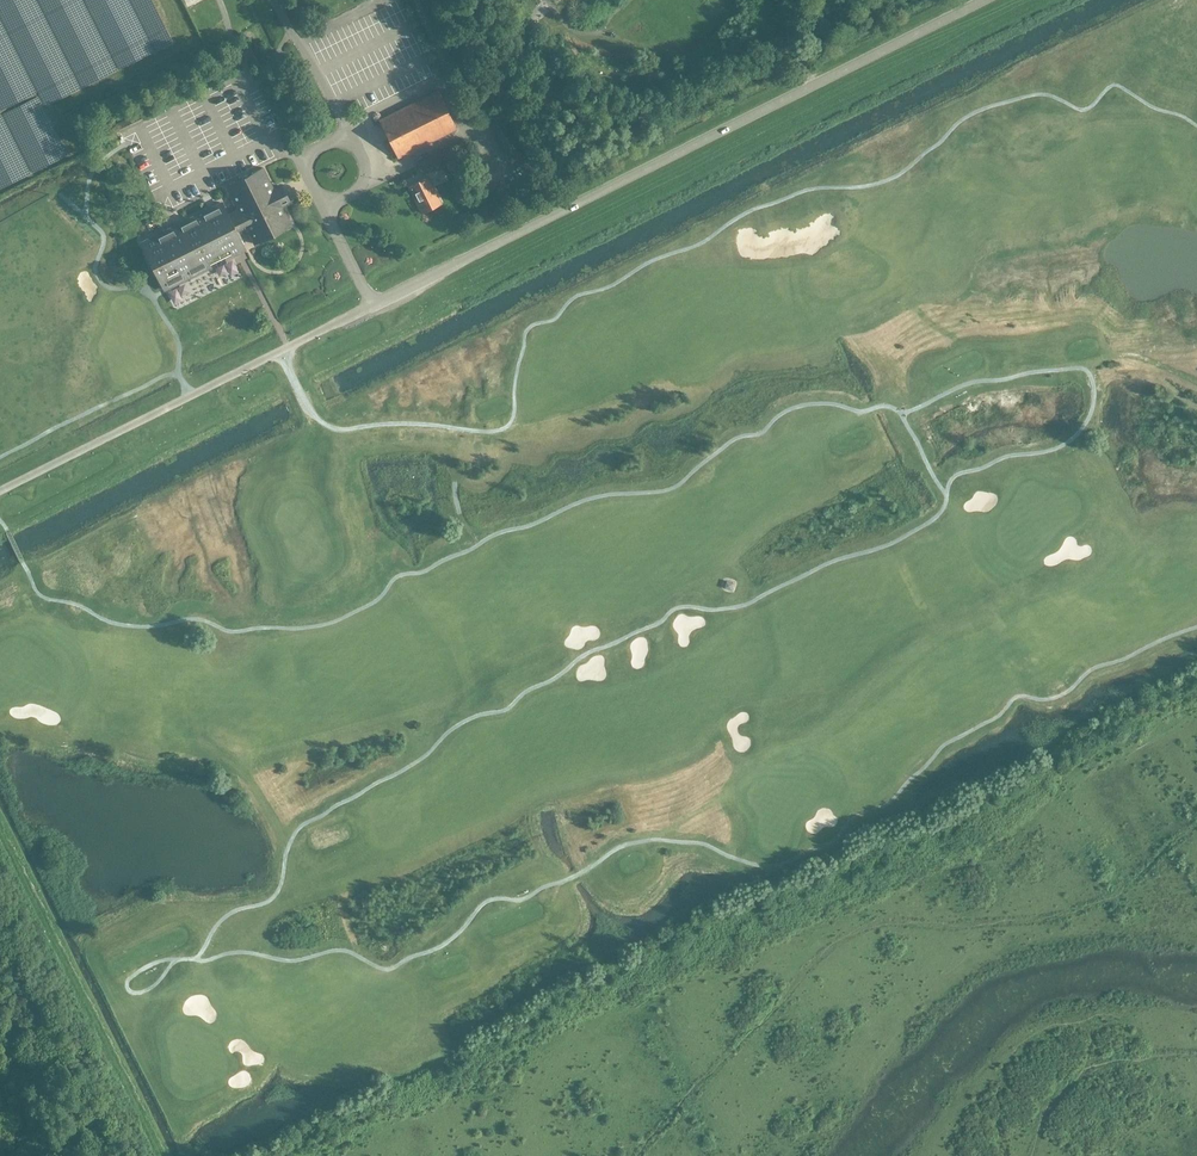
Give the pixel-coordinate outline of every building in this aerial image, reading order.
[(380,119),(382,123),(380,124),(388,138),(389,137),(399,157),(456,128),(437,90),(380,119)] [(262,167),(224,186),(237,212),(228,216),(221,202),(141,243),(164,290),(210,266),(209,264),(231,253),(232,255),(244,249),(235,232),(242,228),(240,226),(244,224),(253,243),(291,224),(282,205),(289,202),(281,185),(274,189),(262,167)] [(421,212),(441,202),(427,176),(408,186),(421,212)] [(73,386),(82,394),(91,384),(82,376),(73,386)] [(232,1086),(240,1097),(250,1090),(242,1079),(232,1086)]
